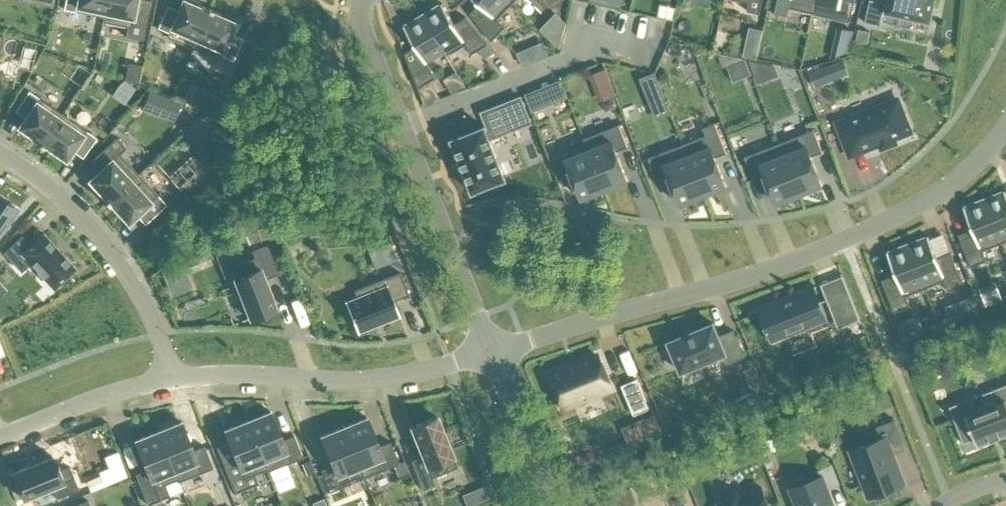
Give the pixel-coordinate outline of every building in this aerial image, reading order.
[(63,9),(102,17),(101,21),(102,22),(107,0),(65,0),(63,9)] [(102,22),(131,27),(132,23),(144,25),(149,1),(143,0),(107,0),(102,22)] [(210,8),(208,7),(207,10),(196,5),(197,2),(193,0),(186,0),(186,1),(184,0),(182,0),(178,10),(167,5),(157,27),(168,32),(166,36),(193,48),(210,8)] [(508,0),(476,0),(479,3),(470,13),(492,41),(506,26),(498,19),(512,4),(508,0)] [(749,3),(747,11),(759,13),(762,0),(737,0),(749,3)] [(775,13),(787,16),(789,7),(813,13),(816,0),(778,0),(775,13)] [(813,13),(849,21),(854,0),(816,0),(813,13)] [(886,2),(875,0),(870,0),(865,22),(882,26),(885,12),(930,22),(935,0),(886,0),(886,2)] [(423,14),(448,55),(466,45),(471,54),(479,49),(488,44),(466,16),(455,23),(443,3),(423,14)] [(212,9),(210,8),(193,48),(219,59),(221,55),(232,60),(242,38),(231,33),(236,22),(211,12),(212,9)] [(567,23),(556,13),(547,21),(563,36),(567,23)] [(405,53),(419,88),(437,77),(427,62),(444,52),(447,56),(448,55),(423,14),(404,26),(416,46),(405,53)] [(851,40),(853,30),(838,27),(835,37),(851,40)] [(868,43),(870,31),(858,28),(856,40),(868,43)] [(761,41),(763,32),(750,29),(748,38),(761,41)] [(522,65),(549,54),(544,41),(517,52),(522,65)] [(495,51),(488,44),(479,49),(484,58),(495,51)] [(745,58),(723,53),(728,65),(745,59),(745,58)] [(832,80),(826,66),(810,72),(815,86),(832,80)] [(610,79),(605,68),(591,73),(596,85),(610,79)] [(545,106),(538,88),(525,93),(532,111),(545,106)] [(38,144),(40,145),(62,114),(28,90),(14,110),(24,117),(18,127),(40,142),(38,144)] [(149,92),(143,109),(159,115),(166,98),(149,92)] [(215,110),(220,96),(207,92),(202,105),(215,110)] [(454,138),(452,139),(453,141),(460,159),(465,172),(465,171),(472,189),(473,192),(475,191),(474,190),(504,179),(506,178),(505,176),(505,177),(490,139),(531,123),(521,96),(482,112),(489,129),(486,130),(486,128),(485,126),(483,127),(454,138)] [(898,98),(836,122),(850,156),(911,132),(898,98)] [(205,131),(217,120),(209,111),(197,123),(205,131)] [(40,145),(42,147),(44,144),(66,160),(72,150),(82,157),(96,137),(63,114),(40,145)] [(703,195),(726,186),(715,157),(727,152),(715,122),(703,127),(706,135),(683,144),(703,195)] [(619,124),(585,138),(605,189),(628,180),(616,151),(628,146),(619,124)] [(814,129),(779,143),(799,194),(822,185),(811,156),(823,151),(814,129)] [(105,201),(106,203),(138,173),(119,153),(126,147),(116,137),(88,162),(97,172),(88,180),(107,200),(105,201)] [(586,145),(564,154),(582,198),(605,189),(585,138),(584,138),(586,145)] [(779,143),(744,156),(753,179),(765,174),(776,203),(799,194),(779,143)] [(683,144),(649,157),(657,179),(669,175),(680,204),(703,195),(683,144)] [(138,173),(106,203),(108,205),(110,203),(128,223),(136,215),(145,224),(166,204),(138,173)] [(984,198),(1002,243),(1005,241),(1005,192),(1005,190),(984,198)] [(16,209),(0,197),(0,232),(16,209)] [(972,228),(958,234),(971,266),(987,260),(983,250),(1002,243),(984,198),(964,206),(972,228)] [(257,232),(246,237),(249,244),(260,240),(257,232)] [(22,254),(53,288),(75,268),(43,233),(30,244),(22,235),(3,252),(13,262),(22,254)] [(929,235),(908,243),(925,288),(944,280),(948,291),(964,284),(951,252),(937,257),(929,235)] [(397,259),(388,237),(377,242),(378,245),(381,244),(388,263),(397,259)] [(229,267),(249,318),(275,308),(264,279),(280,273),(268,243),(251,250),(254,257),(229,267)] [(894,312),(910,305),(906,295),(925,288),(908,243),(887,251),(896,274),(882,279),(894,312)] [(180,262),(163,269),(167,281),(185,274),(180,262)] [(356,297),(345,302),(357,332),(399,315),(393,301),(408,294),(399,271),(353,290),(356,297)] [(826,319),(813,287),(759,308),(772,340),(826,319)] [(1003,297),(999,287),(983,293),(987,303),(1003,297)] [(851,295),(828,303),(833,316),(856,307),(851,295)] [(913,335),(907,319),(898,322),(904,339),(913,335)] [(713,323),(669,341),(681,371),(724,353),(728,363),(744,356),(733,330),(719,336),(713,323)] [(598,355),(551,375),(564,407),(581,400),(582,402),(593,398),(592,395),(612,387),(598,355)] [(756,364),(753,357),(740,362),(744,370),(756,364)] [(637,378),(622,385),(634,414),(649,408),(637,378)] [(949,406),(963,443),(988,433),(990,441),(1001,436),(1001,435),(1005,433),(1005,400),(1005,385),(1005,384),(990,390),(995,403),(975,411),(970,398),(949,406)] [(270,411),(247,420),(268,471),(303,457),(294,435),(282,440),(270,411)] [(660,429),(654,414),(639,421),(645,435),(660,429)] [(436,416),(410,427),(422,455),(410,460),(422,490),(434,485),(431,477),(457,467),(436,416)] [(366,417),(343,426),(364,477),(393,466),(399,463),(390,441),(378,446),(366,417)] [(268,471),(247,420),(224,429),(244,478),(266,469),(267,471),(268,471)] [(862,482),(869,498),(903,484),(891,455),(905,449),(893,420),(875,427),(880,439),(850,451),(855,464),(852,464),(860,483),(862,482)] [(181,421),(158,431),(178,482),(213,468),(204,445),(192,450),(181,421)] [(343,426),(320,435),(332,464),(320,469),(329,491),(364,477),(343,426)] [(178,482),(158,431),(135,440),(146,469),(134,473),(147,504),(169,495),(165,484),(176,480),(177,482),(178,482)] [(778,449),(772,437),(761,441),(766,454),(778,449)] [(751,458),(746,445),(733,450),(738,463),(751,458)] [(52,456),(12,472),(23,498),(52,487),(56,498),(79,489),(69,466),(58,470),(52,456)] [(126,475),(120,460),(109,465),(115,480),(126,475)] [(399,463),(393,466),(397,477),(409,472),(404,461),(399,463)] [(104,485),(100,474),(88,479),(92,490),(104,485)] [(793,488),(800,505),(833,505),(821,477),(793,488)] [(743,492),(717,502),(719,505),(770,505),(762,487),(744,494),(743,492)]
